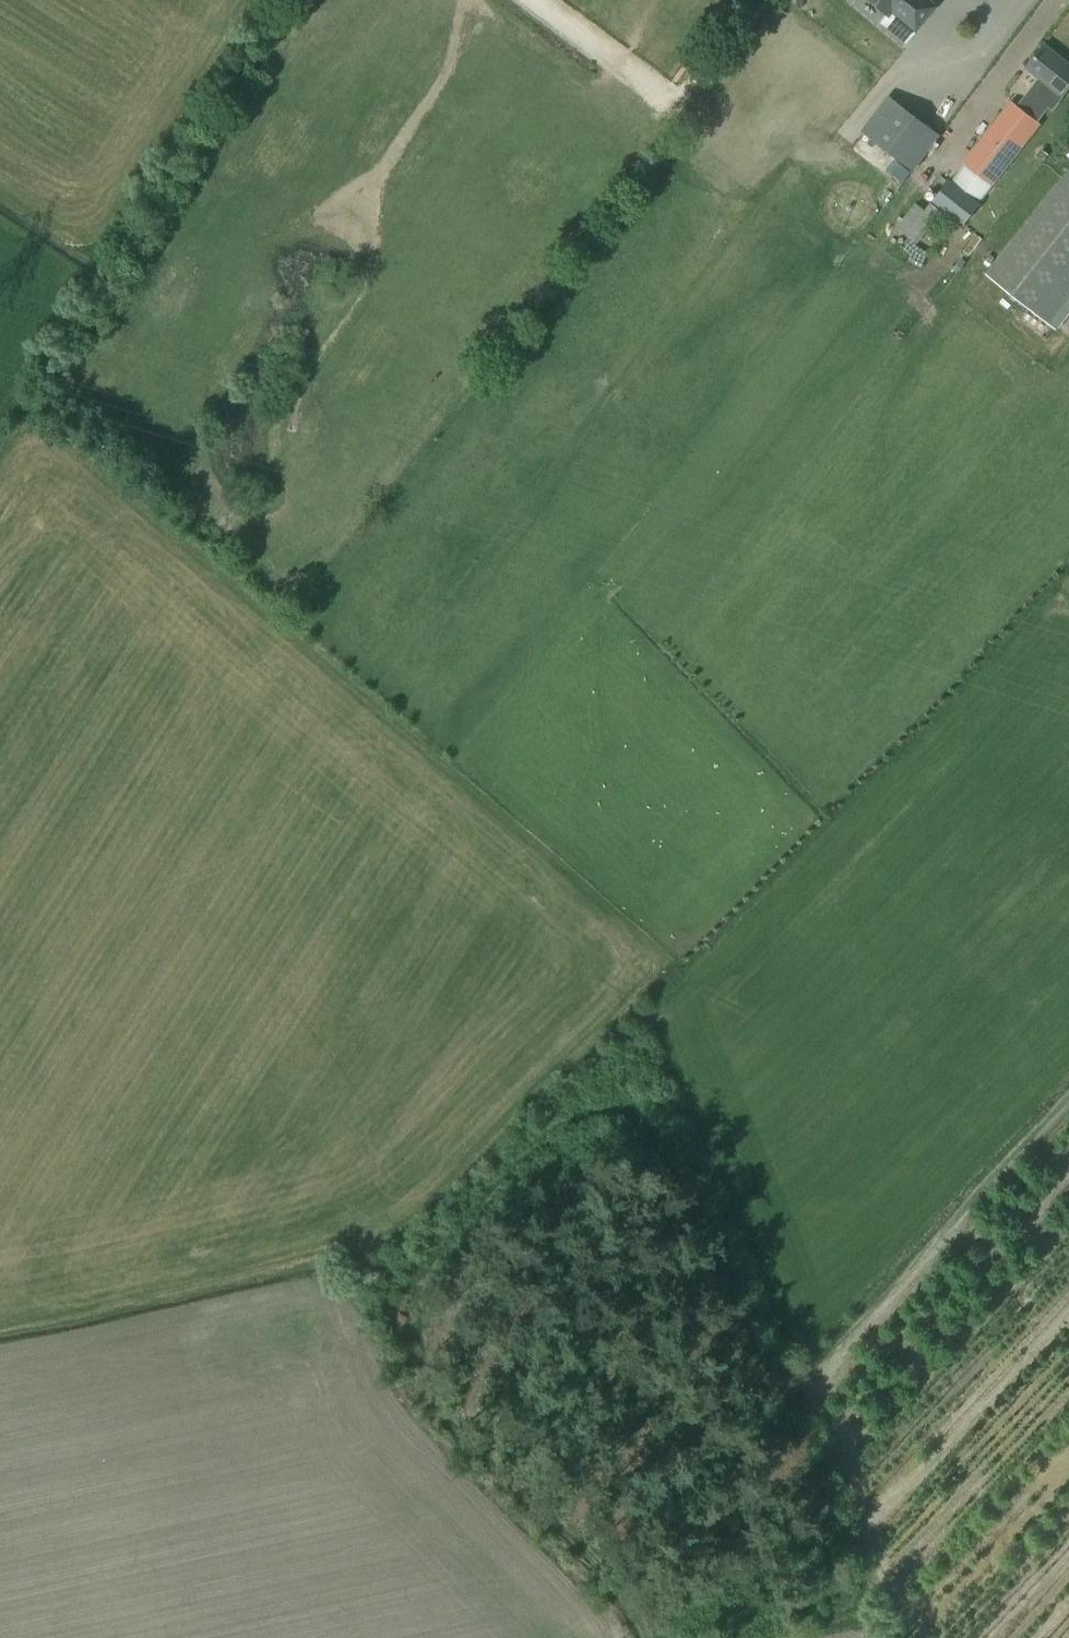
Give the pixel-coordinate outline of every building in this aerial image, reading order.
[(935,7),(926,0),(870,0),(888,15),(891,11),(915,31),(935,7)] [(1068,90),(1068,63),(1046,45),(1027,69),(1048,86),(1044,91),(1037,85),(1019,108),(1012,102),(964,163),(993,186),(1041,125),(1038,122),(1050,107),(1054,110),(1068,90)] [(862,131),(914,171),(941,135),(889,96),(862,131)] [(1043,150),(1039,155),(1044,160),(1049,154),(1043,150)] [(888,171),(903,182),(910,172),(896,161),(888,171)] [(1068,311),(1068,174),(989,273),(1056,327),(1068,311)] [(967,225),(981,205),(949,181),(934,201),(967,225)] [(917,245),(942,213),(931,204),(906,236),(917,245)]
